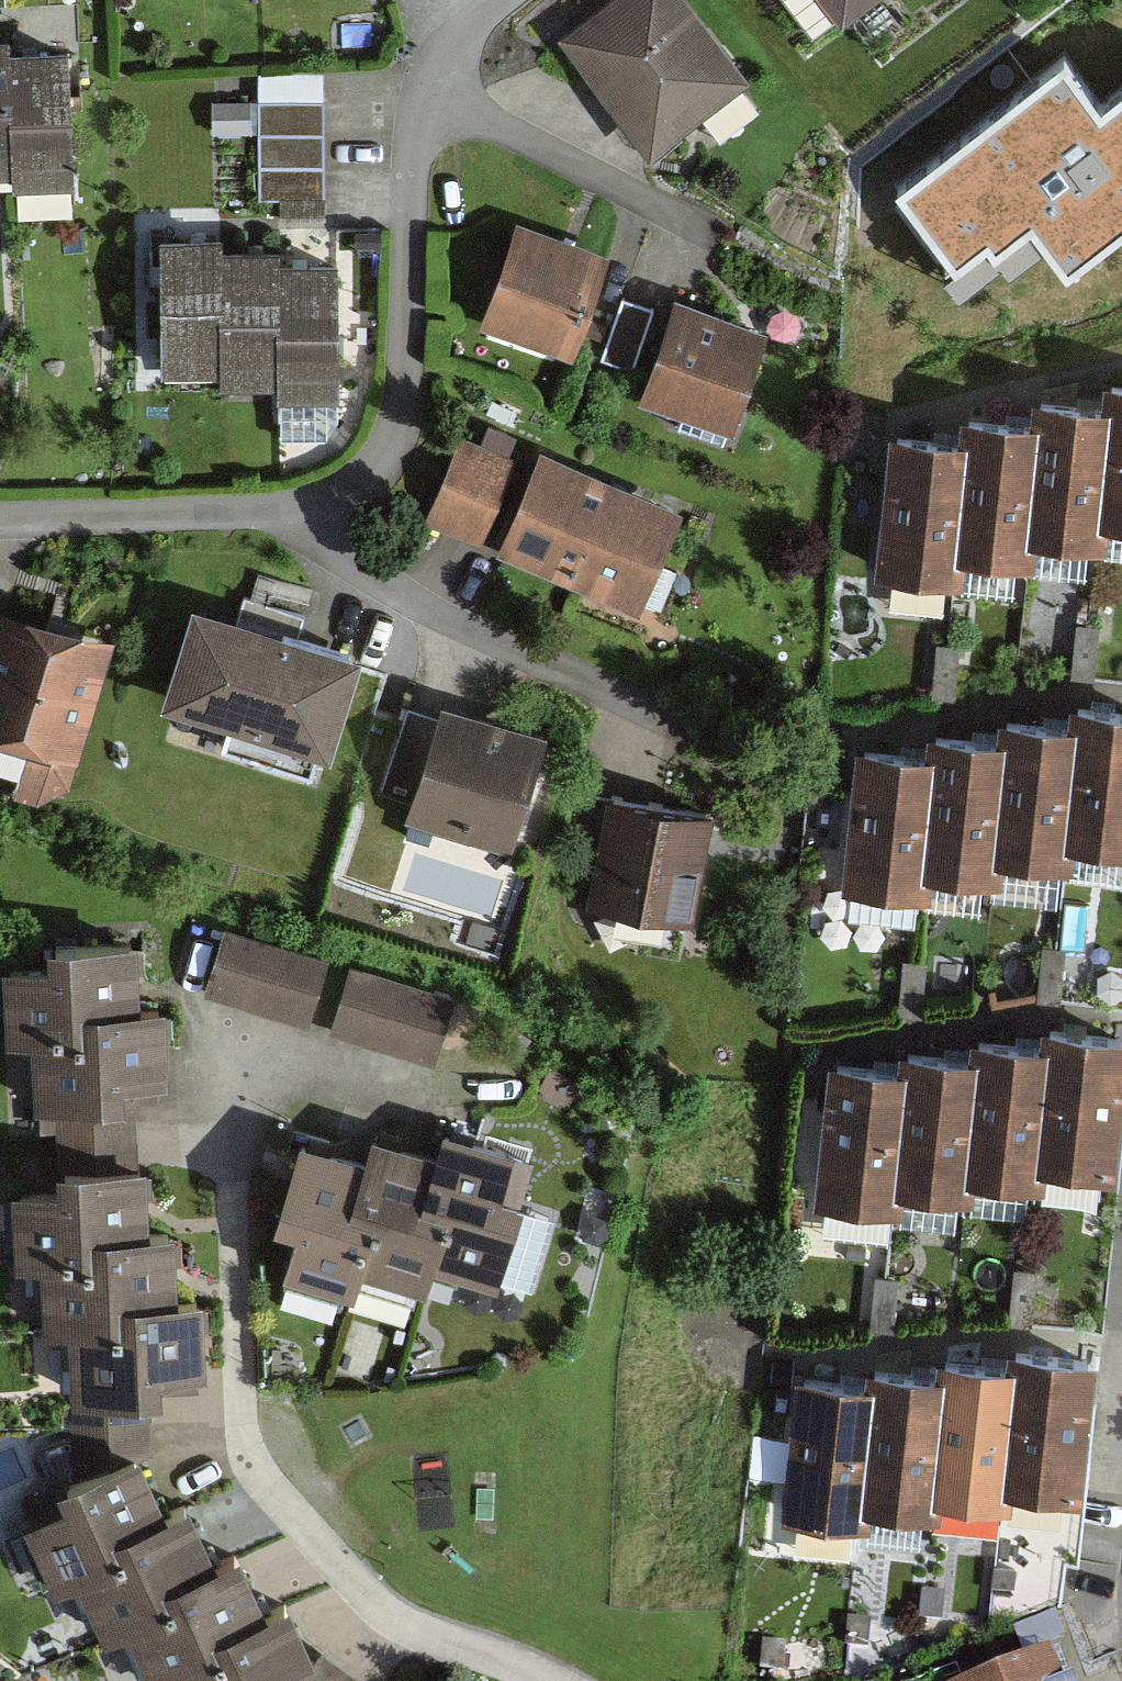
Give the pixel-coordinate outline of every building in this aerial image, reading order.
[(676,0),(611,0),(559,40),(652,161),(745,89),(676,0)] [(848,19),(872,0),(833,0),(848,19)] [(11,189),(10,68),(10,55),(0,55),(0,189),(11,189)] [(1065,59),(894,190),(956,270),(986,247),(993,256),(1029,229),(1065,275),(1121,232),(1121,89),(1101,105),(1065,59)] [(73,67),(10,68),(11,189),(11,201),(74,200),(73,67)] [(262,71),(261,207),(328,207),(329,71),(262,71)] [(476,318),(565,349),(601,248),(512,217),(476,318)] [(160,227),(161,363),(223,362),(221,242),(221,227),(160,227)] [(221,242),(223,362),(223,376),(281,376),(280,254),(280,241),(221,242)] [(343,254),(280,254),(281,376),(281,387),(344,387),(343,254)] [(764,325),(665,293),(631,397),(730,429),(764,325)] [(611,360),(639,366),(654,304),(625,298),(611,360)] [(1105,381),(1103,403),(1094,526),(1121,528),(1121,383),(1105,381)] [(1094,526),(1103,403),(1030,398),(1029,421),(1020,544),(1092,549),(1094,526)] [(1020,544),(1029,421),(958,416),(957,441),(948,559),(1018,565),(1020,544)] [(476,534),(509,456),(454,433),(421,510),(476,534)] [(948,559),(957,441),(883,435),(872,578),(946,583),(948,559)] [(671,509),(531,451),(491,548),(631,606),(671,509)] [(964,567),(962,589),(1019,596),(1022,574),(964,567)] [(360,643),(193,589),(158,698),(226,719),(218,744),(317,776),(360,643)] [(0,626),(0,751),(23,758),(8,805),(44,815),(52,788),(93,654),(0,626)] [(1069,700),(1067,722),(1058,844),(1121,849),(1121,704),(1069,700)] [(540,730),(444,703),(413,812),(508,839),(540,730)] [(1058,844),(1067,722),(994,716),(993,739),(984,862),(1056,867),(1058,844)] [(984,862),(993,739),(922,734),(921,759),(912,878),(982,883),(984,862)] [(912,878),(921,759),(847,753),(836,896),(910,901),(912,878)] [(686,906),(704,806),(614,789),(596,890),(686,906)] [(316,961),(221,930),(202,985),(297,1017),(316,961)] [(19,1044),(69,1041),(68,1015),(130,1012),(127,944),(30,949),(31,970),(0,972),(0,1045),(19,1044)] [(439,1001),(344,970),(325,1026),(420,1057),(439,1001)] [(54,1107),(55,1135),(127,1132),(125,1097),(109,1098),(108,1087),(158,1084),(155,1011),(130,1012),(68,1015),(69,1041),(19,1044),(22,1109),(54,1107)] [(1109,1169),(1120,1024),(1043,1019),(1042,1041),(1033,1163),(1109,1169)] [(1033,1163),(1042,1041),(969,1035),(967,1058),(958,1181),(1031,1187),(1033,1163)] [(958,1181),(967,1058),(897,1053),(895,1078),(886,1197),(957,1202),(958,1181)] [(886,1197),(895,1078),(822,1073),(811,1215),(885,1220),(886,1197)] [(443,1125),(437,1148),(422,1197),(450,1206),(436,1253),(501,1272),(522,1198),(501,1192),(515,1146),(443,1125)] [(372,1129),(365,1153),(350,1206),(379,1214),(363,1267),(427,1286),(436,1253),(450,1206),(422,1197),(437,1148),(372,1129)] [(302,1135),(278,1219),(302,1226),(289,1270),(357,1289),(363,1267),(379,1214),(350,1206),(365,1153),(302,1135)] [(134,1170),(39,1172),(39,1193),(1,1194),(2,1268),(29,1267),(72,1266),(71,1237),(135,1236),(134,1170)] [(1039,1209),(1101,1206),(1100,1180),(1038,1182),(1039,1209)] [(1025,1221),(1030,1199),(970,1186),(965,1207),(1025,1221)] [(904,1201),(901,1223),(958,1228),(960,1206),(904,1201)] [(72,1266),(29,1267),(30,1333),(60,1332),(101,1331),(101,1303),(166,1301),(165,1235),(135,1236),(71,1237),(72,1266)] [(192,1301),(166,1301),(101,1303),(101,1331),(60,1332),(61,1400),(70,1400),(71,1456),(147,1423),(146,1383),(194,1382),(192,1301)] [(1078,1488),(1089,1344),(1012,1338),(1010,1360),(1001,1482),(1078,1488)] [(1001,1482),(1010,1360),(938,1355),(936,1378),(927,1500),(1000,1506),(1001,1482)] [(927,1500),(936,1378),(866,1372),(864,1397),(855,1516),(925,1521),(927,1500)] [(855,1516),(864,1397),(790,1392),(780,1534),(853,1540),(855,1516)] [(17,1529),(45,1594),(76,1581),(105,1568),(94,1542),(153,1517),(128,1457),(43,1494),(52,1514),(17,1529)] [(105,1568),(76,1581),(101,1638),(132,1625),(156,1615),(146,1591),(202,1566),(176,1507),(153,1517),(94,1542),(105,1568)] [(156,1615),(132,1625),(154,1676),(181,1665),(202,1656),(196,1642),(254,1617),(228,1555),(202,1566),(146,1591),(156,1615)] [(317,1650),(305,1666),(278,1606),(254,1617),(196,1642),(202,1656),(181,1665),(188,1680),(357,1680),(317,1650)] [(1052,1652),(973,1680),(1063,1680),(1052,1652)]
